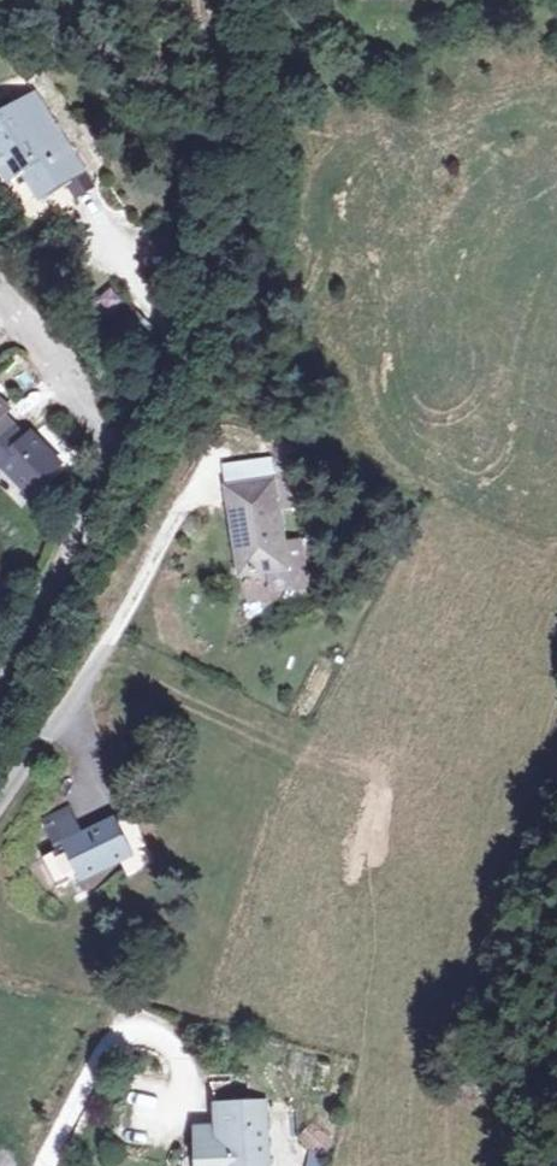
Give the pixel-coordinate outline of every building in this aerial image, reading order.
[(0,120),(0,161),(12,180),(28,169),(32,176),(28,178),(41,198),(83,171),(36,97),(0,120)] [(6,188),(30,213),(41,203),(17,178),(6,188)] [(64,275),(72,268),(61,255),(52,263),(64,275)] [(2,466),(30,493),(60,465),(34,437),(27,443),(2,417),(9,411),(0,401),(0,468),(2,466)] [(232,488),(242,575),(287,570),(278,483),(232,488)] [(156,865),(132,814),(83,839),(60,850),(44,859),(59,888),(120,858),(129,877),(156,865)] [(71,815),(48,827),(60,850),(83,839),(71,815)] [(264,1104),(218,1106),(219,1126),(213,1142),(198,1143),(199,1165),(267,1165),(264,1104)]
